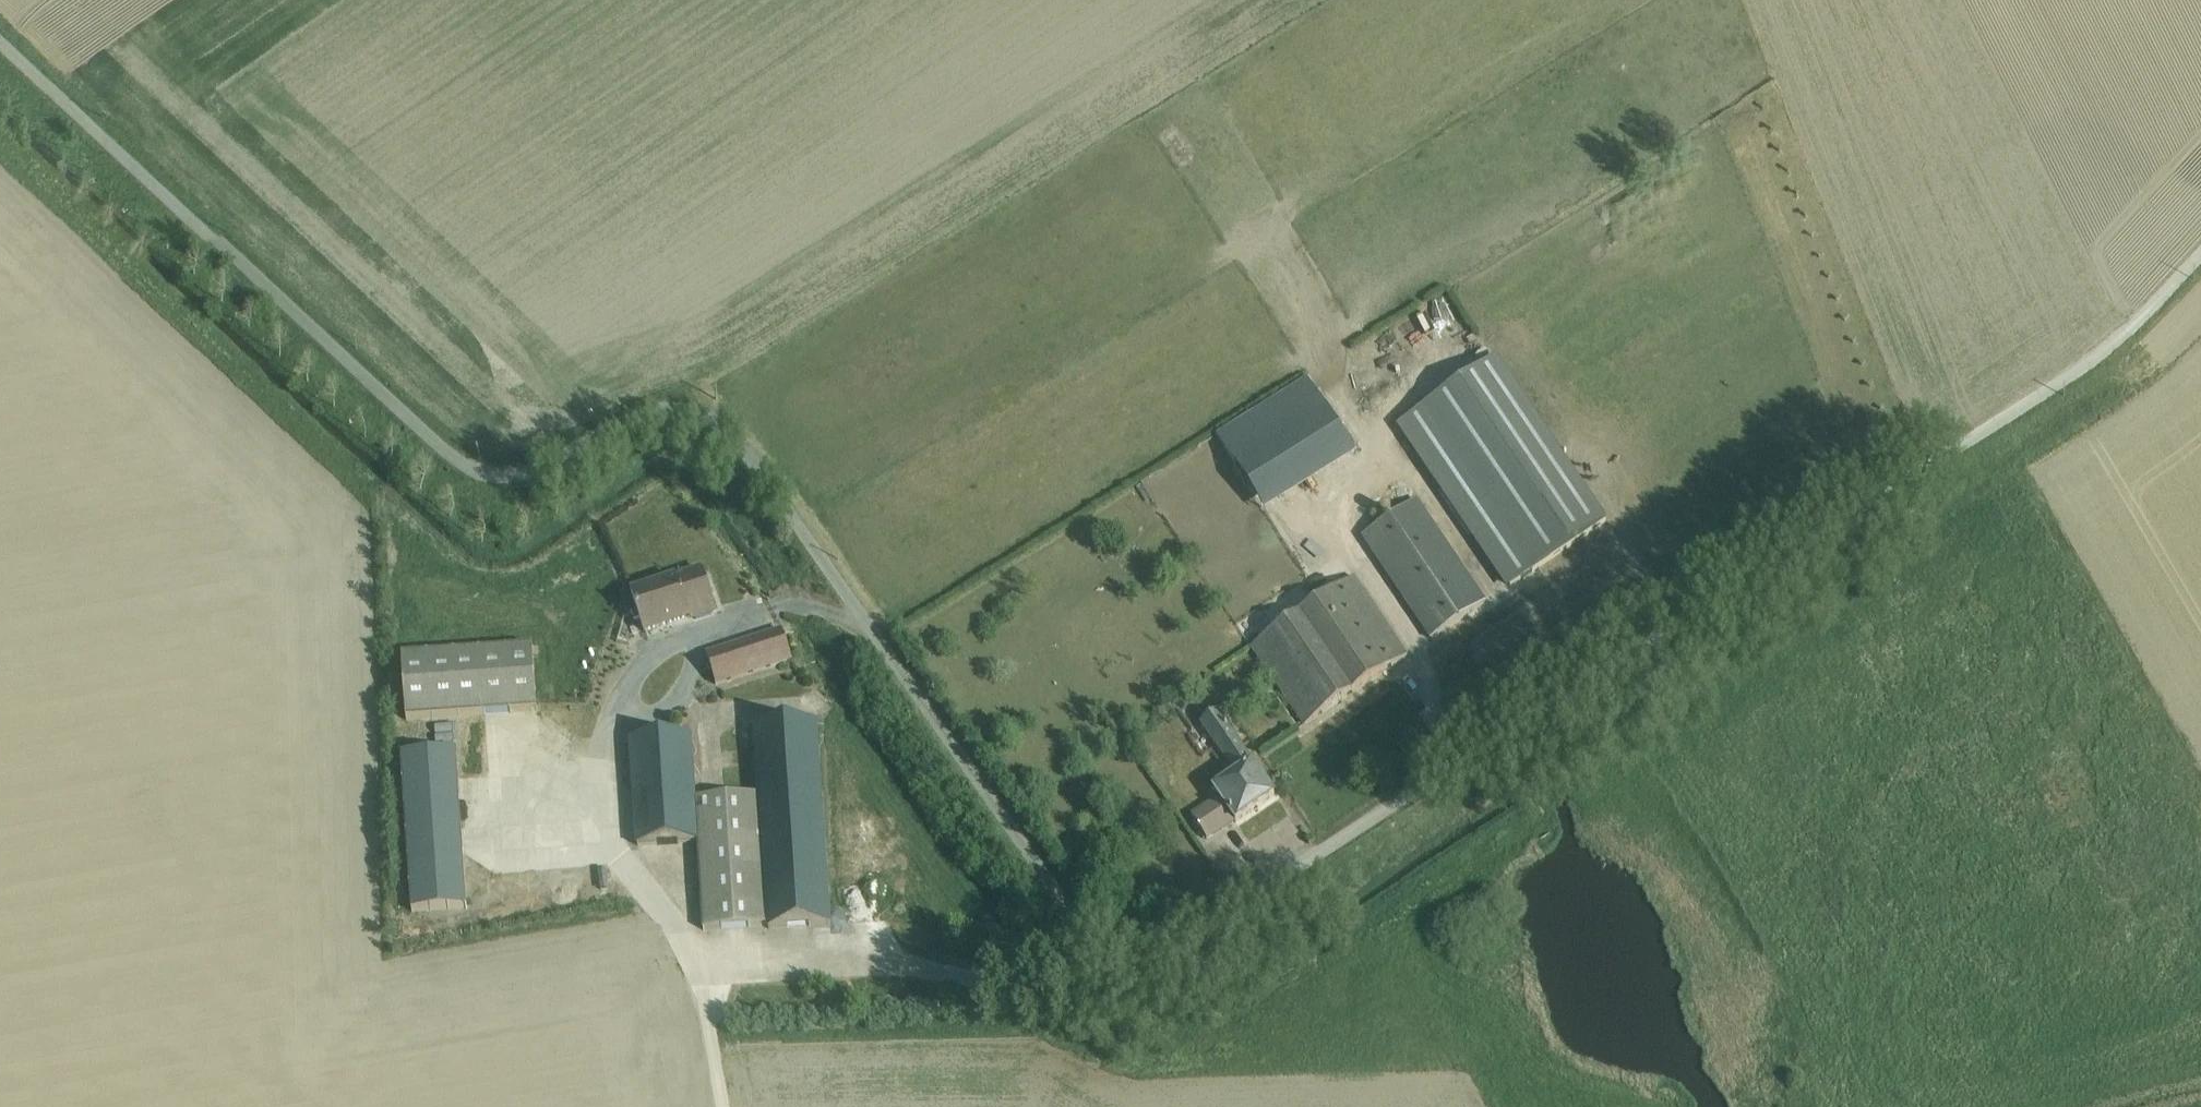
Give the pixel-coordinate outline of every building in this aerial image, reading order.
[(1497,361),(1397,428),(1506,590),(1607,523),(1497,361)] [(1285,507),(1359,460),(1308,380),(1217,438),(1268,518),(1274,514),(1272,510),(1283,503),(1285,507)] [(1362,540),(1431,641),(1488,604),(1418,502),(1362,540)] [(631,591),(622,594),(628,612),(631,611),(634,621),(639,619),(645,637),(712,615),(711,612),(716,610),(703,571),(632,594),(631,591)] [(1304,727),(1408,656),(1356,579),(1250,649),(1304,727)] [(783,632),(707,656),(716,684),(792,660),(783,632)] [(533,647),(402,657),(407,720),(537,711),(533,647)] [(1217,799),(1192,817),(1208,840),(1235,822),(1236,824),(1275,798),(1218,713),(1200,725),(1235,776),(1212,792),(1217,799)] [(816,724),(752,728),(757,796),(697,799),(693,736),(629,740),(636,846),(698,842),(704,930),(766,926),(766,928),(829,924),(816,724)] [(457,752),(402,756),(412,913),(468,909),(457,752)]
